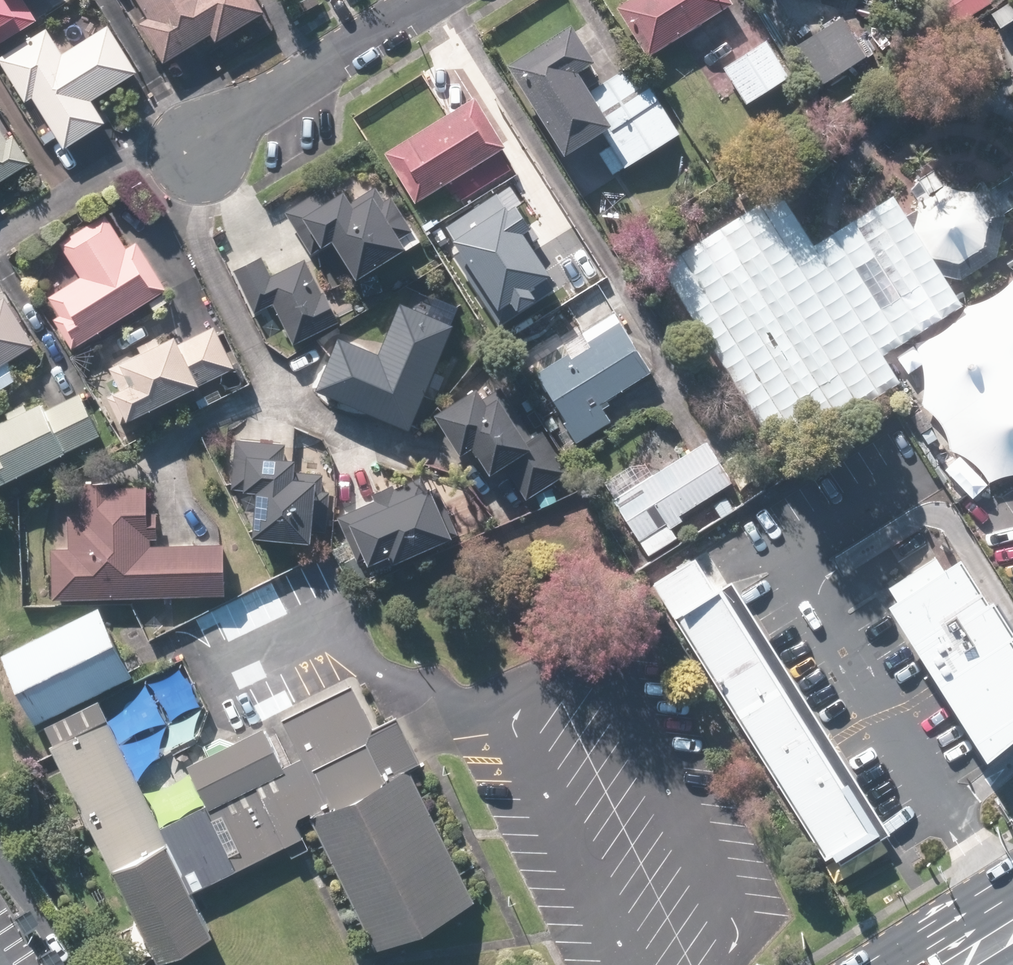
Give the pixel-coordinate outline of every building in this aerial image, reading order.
[(33,25),(18,0),(0,0),(0,46),(33,25)] [(159,67),(207,37),(214,47),(265,15),(256,0),(131,0),(143,19),(133,26),(159,67)] [(725,0),(628,0),(611,10),(643,62),(730,8),(725,0)] [(951,31),(989,8),(984,0),(932,0),(951,31)] [(867,59),(839,17),(790,50),(818,92),(867,59)] [(0,57),(0,67),(25,107),(30,103),(60,150),(104,123),(91,103),(136,75),(105,24),(61,51),(47,28),(0,57)] [(565,29),(501,71),(560,163),(601,137),(608,147),(594,156),(609,180),(678,136),(632,65),(583,96),(571,78),(589,66),(565,29)] [(786,80),(761,43),(719,71),(744,108),(786,80)] [(497,108),(483,117),(473,100),(382,156),(412,205),(441,187),(447,196),(459,189),(467,202),(517,171),(503,149),(517,140),(497,108)] [(26,170),(6,137),(0,141),(0,186),(26,170)] [(305,256),(325,245),(346,284),(416,245),(381,184),(344,205),(330,180),(279,209),(305,256)] [(813,246),(780,192),(660,264),(775,455),(895,383),(879,356),(961,307),(895,197),(813,246)] [(443,235),(493,316),(551,281),(502,199),(443,235)] [(52,247),(73,282),(39,302),(68,350),(164,291),(135,244),(123,251),(102,216),(52,247)] [(303,261),(268,277),(261,260),(230,274),(249,317),(271,307),(289,348),(333,328),(303,261)] [(989,475),(1012,467),(1012,292),(986,307),(925,348),(939,398),(954,440),(989,475)] [(18,378),(9,362),(31,349),(2,300),(0,301),(0,389),(18,378)] [(451,326),(399,304),(376,356),(337,339),(314,395),(405,434),(451,326)] [(588,347),(569,358),(561,345),(528,365),(576,446),(609,426),(596,405),(647,375),(612,316),(580,334),(588,347)] [(212,332),(174,349),(170,340),(96,373),(121,426),(232,375),(212,332)] [(493,381),(428,417),(451,459),(467,451),(483,479),(502,469),(522,504),(568,478),(538,425),(522,433),(493,381)] [(97,440),(77,398),(41,415),(36,404),(0,420),(0,485),(97,440)] [(320,478),(290,476),(292,443),(230,440),(227,491),(252,492),(250,546),(316,550),(320,478)] [(706,441),(637,483),(627,465),(598,482),(644,559),(673,542),(666,530),(681,521),(678,515),(732,483),(706,441)] [(328,521),(356,584),(447,544),(420,481),(328,521)] [(222,548),(149,547),(150,487),(51,486),(49,600),(222,602),(222,548)] [(935,560),(874,602),(980,755),(1012,732),(1012,671),(935,560)] [(874,830),(719,574),(665,606),(820,862),(874,830)] [(94,609),(0,656),(0,667),(31,730),(93,699),(130,681),(94,609)] [(371,728),(348,683),(136,787),(189,892),(305,835),(296,816),(416,757),(395,716),(371,728)] [(109,871),(161,846),(99,719),(46,745),(109,871)] [(471,904),(410,774),(311,821),(371,950),(471,904)] [(208,939),(161,846),(112,870),(159,963),(208,939)]
